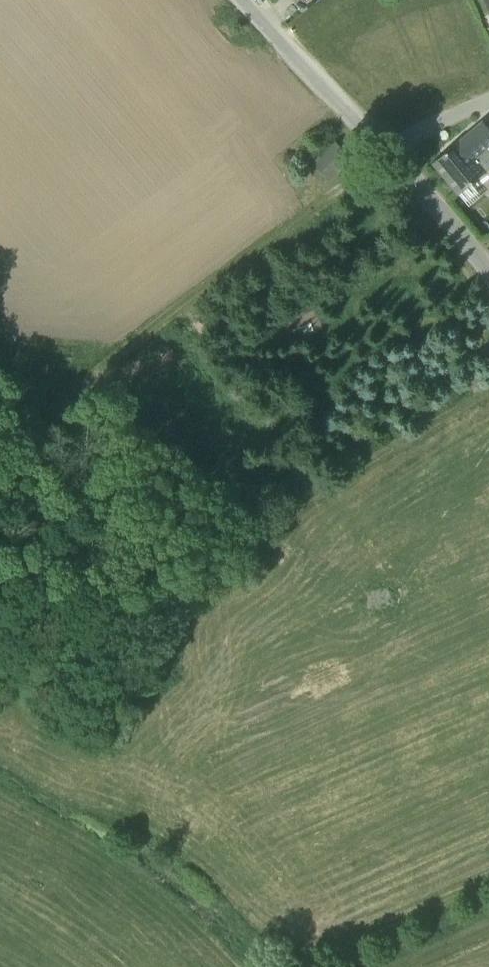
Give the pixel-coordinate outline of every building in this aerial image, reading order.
[(488,16),(488,0),(481,0),(488,16)] [(457,141),(483,173),(488,168),(488,159),(483,151),(488,146),(488,131),(481,121),(457,141)] [(457,195),(483,173),(457,141),(431,163),(457,195)] [(309,168),(325,186),(350,164),(347,160),(334,146),(309,168)]
